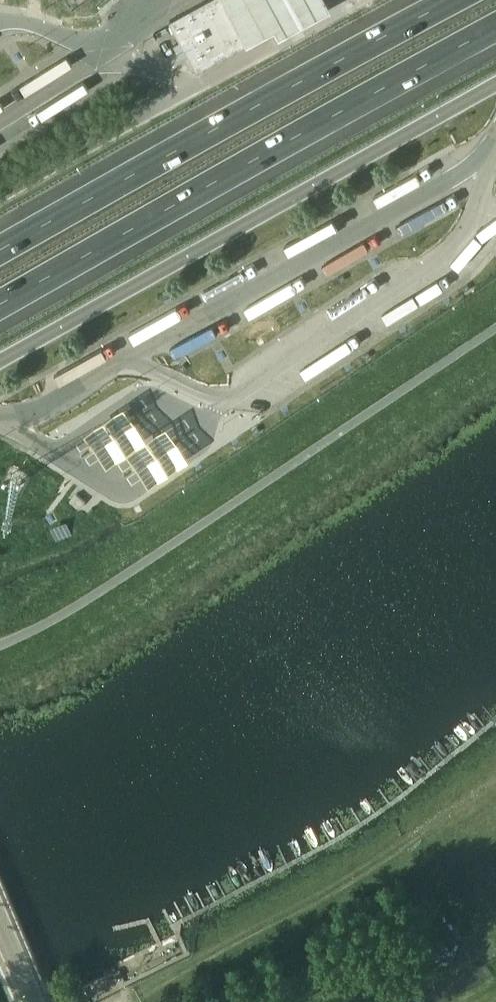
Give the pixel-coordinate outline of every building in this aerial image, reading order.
[(227,0),(202,0),(168,19),(197,73),(251,43),(227,0)] [(251,43),(267,35),(274,31),(279,40),(331,12),(324,0),(227,0),(251,43)] [(136,406),(95,433),(120,470),(140,501),(200,462),(181,433),(176,426),(157,439),(136,406)]
